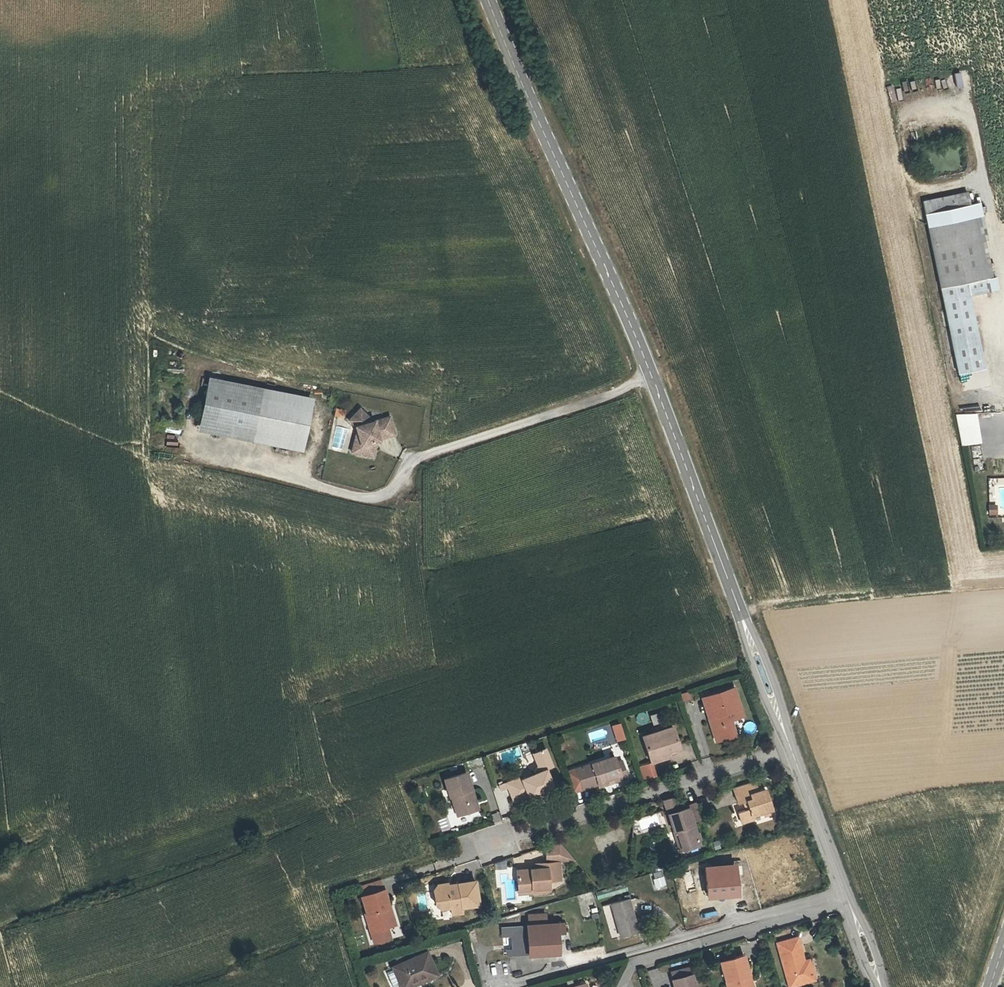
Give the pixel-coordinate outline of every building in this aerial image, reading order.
[(956,85),(955,71),(948,71),(949,86),(956,85)] [(950,120),(953,128),(966,124),(963,115),(950,120)] [(911,138),(923,135),(921,126),(909,130),(911,138)] [(927,213),(971,205),(968,193),(924,201),(927,213)] [(970,296),(989,293),(974,217),(983,215),(980,203),(971,205),(927,213),(929,226),(942,288),(968,283),(970,296)] [(951,337),(977,332),(970,296),(968,283),(942,288),(951,337)] [(984,370),(977,332),(951,337),(959,374),(984,370)] [(218,428),(225,394),(210,391),(204,425),(218,428)] [(270,403),(225,394),(218,428),(264,437),(270,403)] [(285,405),(270,403),(264,437),(278,439),(285,405)] [(334,416),(344,417),(345,409),(335,408),(334,416)] [(361,434),(366,448),(364,457),(378,460),(380,450),(378,444),(385,442),(384,441),(400,437),(394,419),(378,424),(364,411),(354,422),(360,429),(361,434)] [(968,445),(978,444),(977,431),(967,432),(968,445)] [(366,448),(361,434),(356,455),(364,457),(366,448)] [(716,719),(712,720),(719,742),(738,736),(734,721),(745,718),(736,691),(706,699),(710,714),(715,712),(716,719)] [(617,741),(626,738),(621,722),(612,725),(617,741)] [(651,760),(670,754),(682,750),(675,730),(645,739),(651,760)] [(535,776),(512,784),(518,806),(532,801),(533,805),(559,795),(551,771),(555,770),(548,751),(536,755),(540,766),(535,776)] [(672,760),(670,754),(651,760),(653,766),(672,760)] [(587,792),(602,787),(609,785),(611,781),(623,777),(620,766),(618,760),(580,772),(587,792)] [(644,780),(656,776),(651,762),(639,766),(644,780)] [(624,779),(630,777),(625,765),(620,766),(623,777),(624,779)] [(631,781),(630,777),(624,779),(623,777),(611,781),(609,785),(602,787),(603,791),(631,781)] [(454,807),(457,806),(461,819),(477,813),(473,800),(476,799),(470,782),(449,788),(454,807)] [(757,818),(768,815),(776,812),(770,794),(763,796),(760,786),(738,793),(742,806),(747,805),(749,814),(740,816),(743,827),(753,824),(757,818)] [(677,802),(668,805),(671,818),(681,815),(677,802)] [(681,815),(671,818),(674,826),(675,833),(681,831),(686,850),(701,845),(695,823),(705,819),(701,807),(691,810),(692,812),(681,815)] [(680,851),(686,850),(681,831),(675,833),(680,851)] [(547,852),(548,868),(558,867),(577,865),(561,847),(547,852)] [(518,896),(550,893),(549,885),(559,884),(558,867),(548,868),(536,868),(535,872),(517,874),(518,896)] [(651,873),(657,888),(667,884),(662,869),(651,873)] [(736,873),(709,875),(711,901),(738,899),(736,873)] [(386,885),(366,891),(369,901),(390,894),(386,885)] [(446,915),(455,914),(456,920),(466,918),(465,913),(483,909),(478,885),(450,891),(449,887),(436,890),(431,898),(434,910),(446,915)] [(627,887),(598,895),(600,902),(629,893),(627,887)] [(368,901),(374,919),(376,918),(380,930),(397,924),(394,913),(397,912),(391,894),(390,894),(369,901),(368,901)] [(578,904),(594,901),(592,895),(577,899),(578,904)] [(632,901),(616,906),(626,940),(642,935),(632,901)] [(508,957),(560,956),(560,928),(508,929),(508,957)] [(813,984),(807,964),(801,941),(781,946),(792,986),(800,986),(813,984)] [(423,986),(441,977),(431,955),(396,970),(404,986),(408,986),(421,982),(423,986)] [(750,979),(755,978),(750,959),(727,965),(733,986),(752,986),(750,979)] [(815,962),(807,964),(813,984),(820,982),(815,962)] [(680,983),(696,979),(694,971),(678,975),(680,983)] [(697,978),(696,979),(680,983),(679,983),(680,986),(699,986),(697,978)]
